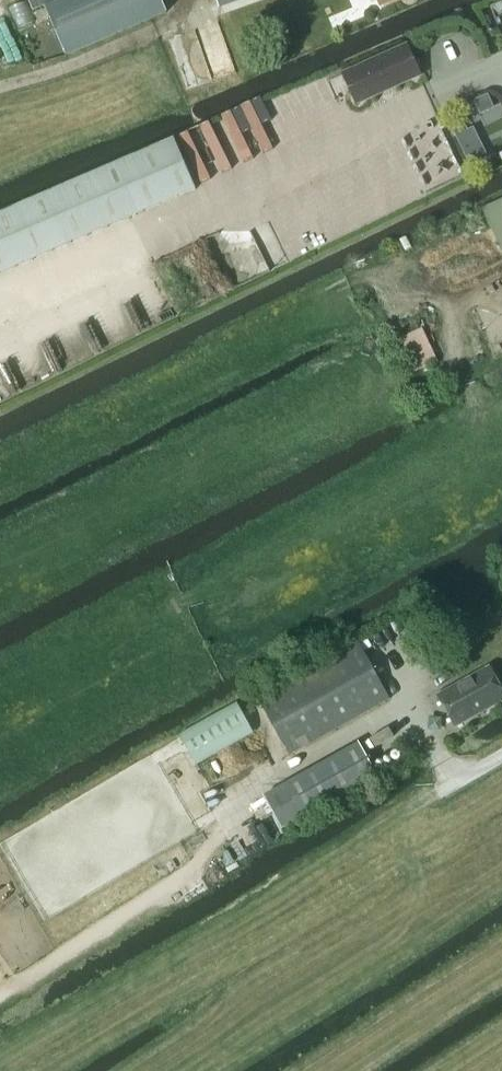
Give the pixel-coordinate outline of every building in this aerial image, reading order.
[(161,0),(28,0),(32,11),(44,6),(65,56),(167,12),(161,0)] [(355,105),(419,77),(406,47),(342,75),(355,105)] [(493,109),(486,94),(472,101),(479,115),(493,109)] [(0,215),(0,274),(196,190),(174,140),(0,215)] [(482,210),(482,211),(501,251),(501,201),(482,210)] [(415,611),(413,609),(400,616),(416,648),(430,641),(422,625),(425,623),(419,612),(418,610),(417,610),(415,611)] [(289,754),(390,698),(357,641),(257,697),(289,754)] [(438,696),(455,728),(501,702),(501,692),(489,668),(438,696)] [(237,704),(179,736),(196,766),(253,734),(237,704)] [(359,744),(263,798),(281,828),(376,774),(359,744)]
